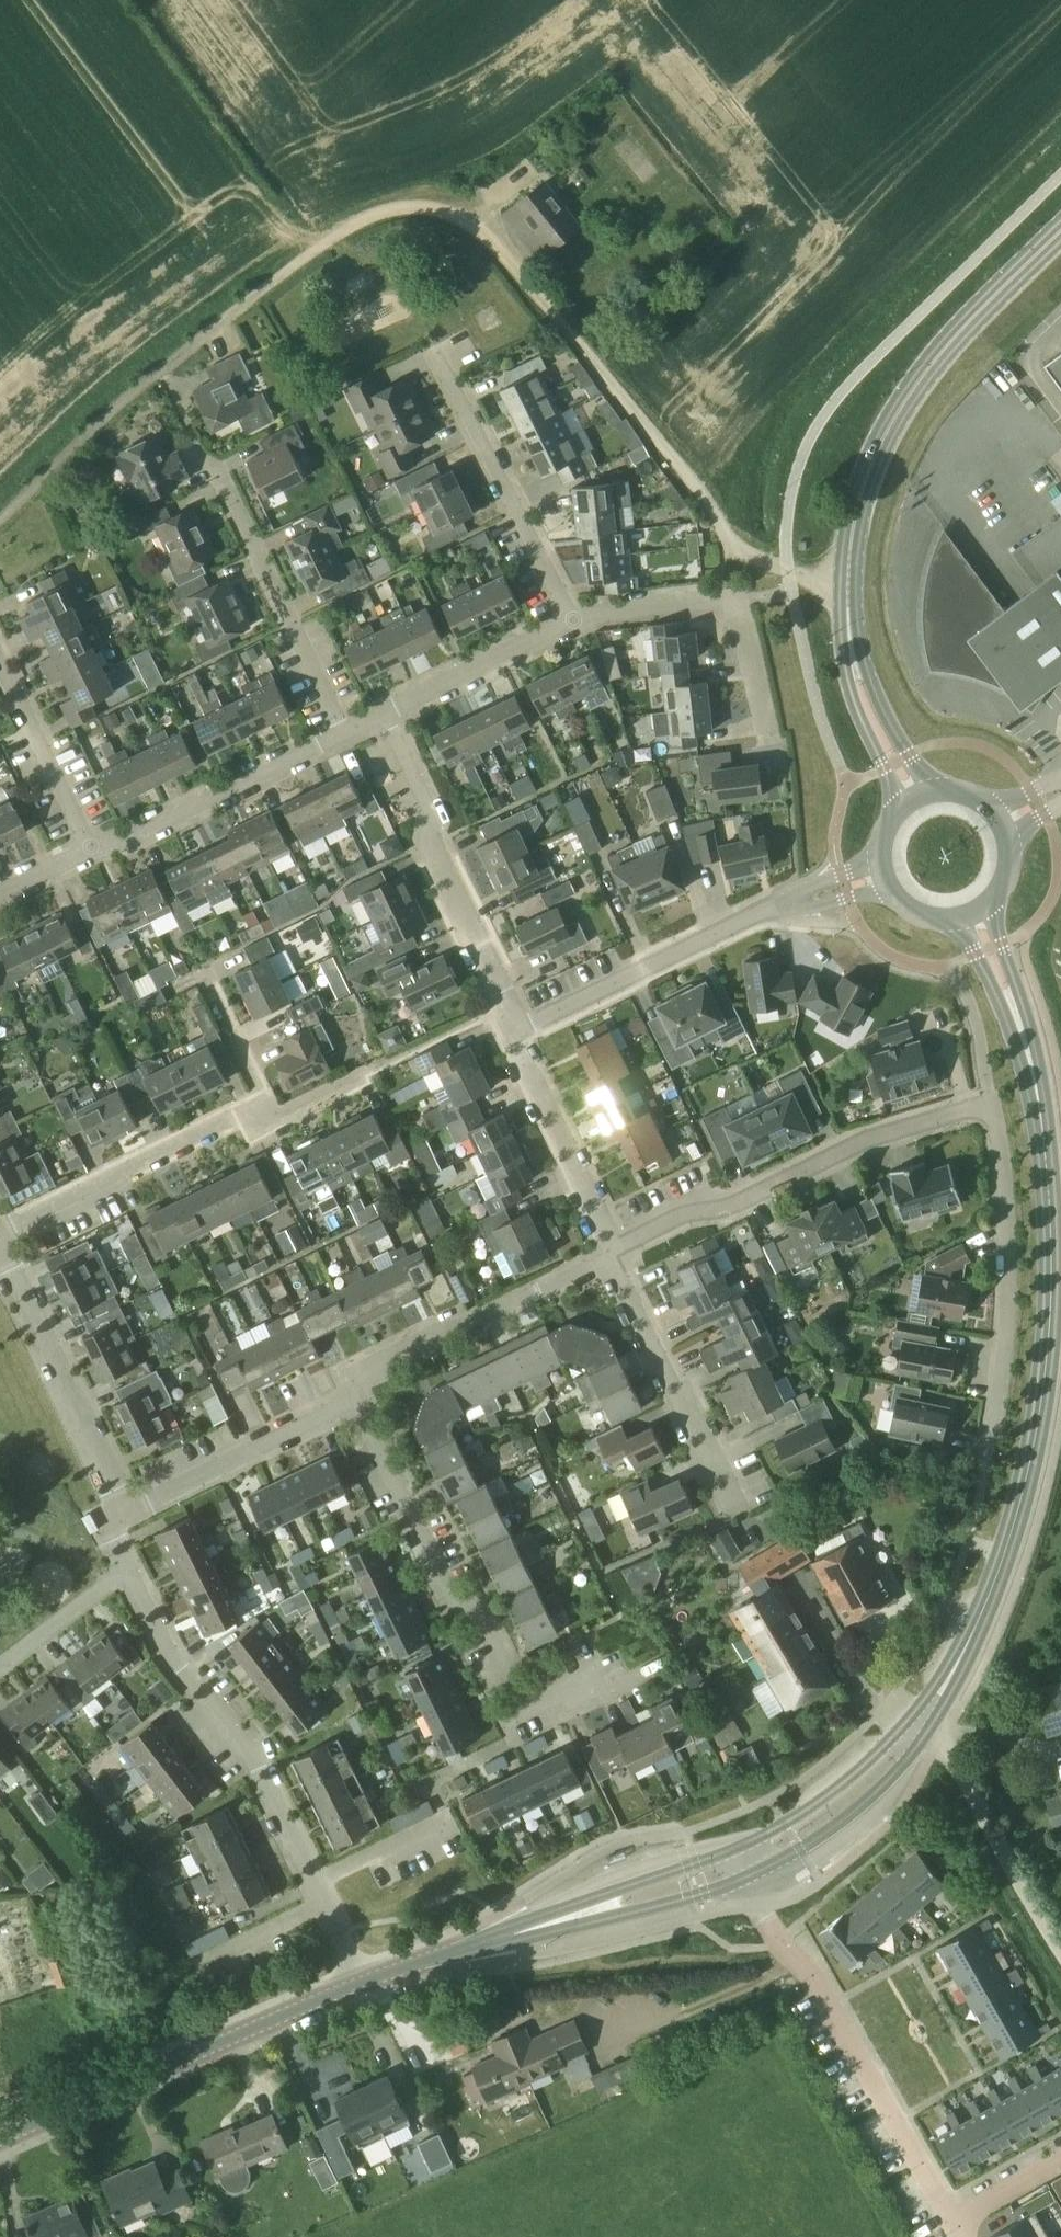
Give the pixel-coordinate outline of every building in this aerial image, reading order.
[(544,180),(503,213),(526,241),(539,258),(549,250),(580,225),(544,180)] [(239,418),(246,433),(276,418),(262,391),(247,398),(240,384),(253,378),(240,352),(214,365),(221,377),(194,390),(213,431),(239,418)] [(1046,364),(1060,385),(1060,353),(1046,364)] [(548,366),(542,355),(511,370),(516,382),(500,390),(503,396),(497,399),(505,415),(511,412),(551,392),(540,370),(548,366)] [(580,361),(570,368),(578,378),(588,371),(580,361)] [(576,380),(586,393),(597,384),(588,371),(578,378),(576,380)] [(381,392),(373,375),(347,388),(358,411),(370,406),(380,427),(418,408),(411,393),(413,391),(408,379),(381,392)] [(521,433),(538,425),(562,413),(551,392),(511,412),(521,433)] [(608,400),(598,407),(606,417),(615,410),(608,400)] [(301,406),(290,411),(295,422),(306,417),(301,406)] [(426,424),(418,408),(380,427),(391,448),(379,454),(391,477),(417,465),(408,447),(435,434),(429,422),(426,424)] [(532,454),(572,434),(562,413),(538,425),(521,433),(532,454)] [(265,497),(305,478),(292,451),(305,445),(294,423),(266,436),(273,449),(247,462),(265,497)] [(532,454),(538,467),(543,476),(557,469),(563,481),(561,482),(562,484),(598,466),(590,451),(583,455),(572,434),(532,454)] [(164,459),(153,436),(123,451),(125,455),(119,458),(129,479),(135,476),(147,500),(177,486),(176,482),(189,475),(178,452),(164,459)] [(644,444),(629,451),(635,463),(650,455),(644,444)] [(426,483),(418,468),(395,480),(402,495),(414,488),(425,511),(463,492),(452,470),(426,483)] [(380,470),(364,478),(370,490),(386,482),(380,470)] [(576,512),(619,507),(620,507),(617,483),(573,488),(576,512)] [(672,501),(681,494),(674,484),(664,491),(672,501)] [(427,524),(432,534),(423,538),(430,551),(453,540),(447,527),(474,514),(463,492),(425,511),(431,522),(427,524)] [(680,511),(689,504),(681,494),(672,501),(680,511)] [(314,528),(298,536),(286,542),(296,563),(294,564),(296,569),(334,550),(344,545),(337,531),(343,529),(330,503),(308,514),(314,528)] [(622,530),(620,507),(619,507),(576,512),(578,535),(628,530),(628,529),(622,530)] [(172,519),(157,526),(171,554),(166,557),(180,585),(207,572),(202,561),(215,555),(193,509),(172,519)] [(155,527),(148,514),(118,529),(124,542),(155,527)] [(945,529),(940,540),(937,547),(935,552),(933,558),(932,563),(930,570),(928,578),(926,586),(926,591),(925,597),(925,602),(924,608),(924,614),(924,620),(924,625),(925,633),(925,638),(926,642),(927,647),(928,652),(930,661),(932,670),(938,670),(949,671),(960,673),(969,675),(975,677),(983,679),(991,682),(999,686),(1019,712),(1030,704),(1033,706),(1040,697),(1060,681),(1060,576),(1058,572),(1008,609),(945,529)] [(630,554),(628,530),(578,535),(578,536),(584,536),(586,559),(630,554)] [(689,547),(700,545),(698,532),(687,534),(689,547)] [(474,536),(463,542),(469,553),(480,547),(474,536)] [(690,559),(701,558),(700,545),(689,547),(690,559)] [(342,566),(342,565),(334,550),(296,569),(298,573),(301,572),(311,593),(330,584),(338,580),(345,594),(371,581),(364,566),(360,568),(356,559),(342,566)] [(635,591),(630,554),(586,559),(589,583),(603,581),(604,594),(635,591)] [(386,556),(368,564),(375,579),(393,570),(386,556)] [(499,616),(520,606),(500,565),(491,570),(496,579),(484,585),(499,616)] [(25,630),(74,606),(82,602),(65,569),(40,582),(46,593),(27,602),(32,613),(20,619),(25,630)] [(200,577),(170,591),(178,609),(190,604),(191,604),(199,622),(208,640),(196,645),(204,662),(232,648),(227,637),(250,626),(239,603),(227,580),(211,587),(206,590),(200,577)] [(473,591),(468,581),(459,585),(479,626),(499,616),(484,585),(473,591)] [(458,636),(479,626),(459,585),(450,590),(455,599),(443,605),(458,636)] [(416,614),(411,603),(402,607),(402,608),(422,649),(443,638),(428,608),(416,614)] [(74,606),(25,630),(30,641),(43,635),(48,645),(84,627),(74,606)] [(402,607),(401,606),(382,616),(388,627),(387,628),(402,658),(422,649),(402,608),(402,607)] [(362,612),(356,615),(358,619),(360,623),(365,620),(362,612)] [(137,621),(126,626),(129,631),(139,626),(137,621)] [(690,670),(688,658),(700,656),(697,631),(683,633),(681,622),(652,625),(656,661),(640,663),(642,676),(663,674),(690,670)] [(376,633),(371,623),(362,628),(382,668),(402,658),(387,628),(376,633)] [(53,655),(40,662),(46,672),(95,648),(84,627),(48,645),(53,655)] [(361,678),(382,668),(362,628),(353,632),(358,642),(346,648),(361,678)] [(255,646),(242,652),(247,664),(261,658),(255,646)] [(69,687),(105,669),(95,648),(46,672),(51,683),(64,677),(69,687)] [(149,648),(134,655),(139,667),(155,659),(149,648)] [(611,699),(605,685),(590,654),(569,664),(584,695),(591,710),(611,699)] [(230,655),(217,661),(223,674),(231,670),(234,662),(230,655)] [(569,715),(578,711),(573,701),(584,695),(569,664),(549,674),(569,715)] [(73,727),(98,715),(92,703),(116,691),(105,669),(69,687),(74,697),(61,704),(73,727)] [(691,683),(690,670),(663,674),(667,711),(711,706),(708,681),(691,683)] [(569,715),(549,674),(528,684),(543,715),(555,709),(560,719),(569,715)] [(264,688),(260,678),(251,682),(271,723),(291,712),(276,682),(264,688)] [(242,686),(247,696),(236,702),(251,732),(271,723),(251,682),(242,686)] [(516,745),(525,741),(520,731),(532,726),(517,695),(496,705),(516,745)] [(231,742),(251,732),(236,702),(224,707),(219,697),(210,701),(231,742)] [(210,752),(231,742),(210,701),(202,706),(207,716),(195,722),(210,752)] [(516,745),(496,705),(476,715),(491,746),(502,740),(507,750),(516,745)] [(667,711),(651,712),(654,735),(670,734),(671,748),(698,744),(696,732),(714,730),(711,706),(667,711)] [(131,707),(123,711),(130,723),(137,720),(131,707)] [(116,710),(103,717),(110,730),(122,723),(116,710)] [(476,765),(484,761),(480,751),(491,746),(476,715),(456,724),(476,765)] [(476,765),(456,724),(435,735),(450,766),(462,760),(466,769),(467,769),(474,766),(476,765)] [(170,738),(166,729),(157,733),(177,773),(197,763),(182,732),(170,738)] [(157,783),(177,773),(157,733),(148,737),(153,747),(141,752),(157,783)] [(629,746),(614,752),(619,767),(635,761),(629,746)] [(130,758),(126,748),(116,753),(136,793),(157,783),(141,752),(130,758)] [(733,768),(731,750),(699,755),(702,783),(715,782),(718,801),(763,795),(759,765),(733,768)] [(116,803),(136,793),(116,753),(108,757),(113,766),(101,772),(116,803)] [(585,753),(574,759),(579,769),(591,764),(585,753)] [(475,766),(466,770),(474,787),(483,783),(475,766)] [(615,767),(602,773),(608,785),(621,780),(615,767)] [(356,787),(349,772),(327,783),(344,817),(345,817),(366,807),(369,814),(382,808),(369,781),(356,787)] [(596,773),(586,777),(592,788),(602,783),(596,773)] [(512,788),(518,801),(538,791),(532,778),(512,788)] [(344,817),(327,783),(305,793),(326,835),(348,824),(345,817),(344,817)] [(4,843),(26,832),(17,814),(28,809),(16,785),(0,793),(0,835),(4,843)] [(660,823),(678,816),(677,813),(666,786),(648,793),(660,823)] [(277,821),(279,825),(292,852),(326,835),(305,793),(283,804),(289,816),(277,821)] [(502,794),(491,799),(496,808),(506,803),(502,794)] [(534,831),(545,820),(537,802),(523,809),(502,819),(508,832),(488,842),(479,846),(490,868),(528,850),(522,837),(534,831)] [(570,814),(576,826),(589,819),(583,808),(570,814)] [(271,862),(292,852),(279,825),(277,821),(272,809),(250,820),(271,862)] [(271,862),(250,820),(228,831),(231,837),(232,837),(249,873),(271,862)] [(590,857),(605,850),(591,821),(576,828),(590,857)] [(763,837),(760,823),(740,827),(743,841),(722,846),(728,876),(771,867),(764,837),(763,837)] [(395,831),(370,846),(379,863),(405,849),(395,831)] [(675,896),(676,892),(686,888),(663,833),(653,838),(658,850),(641,857),(658,899),(661,898),(663,900),(675,896)] [(706,865),(723,861),(717,834),(700,838),(706,865)] [(228,883),(249,873),(232,837),(231,837),(231,838),(211,848),(228,882),(228,883)] [(235,897),(228,883),(228,882),(211,848),(189,859),(207,893),(211,900),(214,907),(235,897)] [(528,877),(534,890),(538,888),(558,878),(547,856),(538,860),(534,862),(528,850),(490,868),(501,891),(509,887),(528,877)] [(631,911),(641,906),(644,909),(655,904),(655,901),(658,899),(641,857),(624,864),(619,852),(608,856),(631,911)] [(370,868),(365,857),(355,863),(343,868),(347,879),(359,873),(370,868)] [(207,893),(189,859),(167,869),(169,872),(157,878),(163,890),(163,891),(169,903),(176,917),(211,900),(207,893)] [(169,903),(163,891),(163,890),(157,878),(152,868),(130,879),(148,914),(148,913),(169,903)] [(416,899),(404,874),(377,887),(371,875),(344,888),(350,901),(362,895),(374,920),(416,899)] [(148,914),(130,879),(109,889),(130,931),(152,920),(148,913),(148,914)] [(556,885),(542,892),(548,903),(562,896),(556,885)] [(87,922),(98,946),(130,931),(109,889),(87,900),(96,917),(87,922)] [(293,906),(298,917),(320,906),(315,896),(293,906)] [(428,924),(416,899),(374,920),(383,939),(371,945),(373,949),(343,964),(349,977),(407,949),(401,937),(428,924)] [(298,917),(293,906),(272,917),(277,927),(298,917)] [(567,926),(558,908),(519,927),(532,953),(547,946),(553,959),(589,941),(579,920),(567,926)] [(72,929),(63,911),(41,922),(61,963),(82,952),(83,954),(95,948),(83,924),(72,929)] [(305,944),(326,934),(317,915),(297,925),(305,944)] [(250,927),(255,937),(266,931),(261,921),(260,922),(250,927)] [(37,968),(40,973),(61,963),(41,922),(20,933),(37,968)] [(239,933),(237,934),(242,943),(244,942),(255,937),(250,927),(239,933)] [(20,933),(0,942),(0,975),(8,991),(19,985),(15,978),(37,968),(20,933)] [(246,995),(281,978),(270,956),(277,953),(268,937),(244,948),(253,965),(235,974),(246,995)] [(750,956),(748,961),(745,962),(752,1011),(783,1006),(782,1003),(797,1000),(793,972),(778,975),(775,957),(764,959),(760,955),(750,956)] [(458,987),(443,956),(413,970),(406,956),(379,969),(391,995),(405,989),(414,1008),(458,987)] [(158,989),(179,978),(171,961),(157,968),(160,976),(153,979),(155,983),(158,989)] [(179,978),(191,972),(186,962),(174,967),(179,978)] [(138,991),(128,970),(116,976),(129,1003),(158,989),(155,983),(138,991)] [(361,994),(375,987),(369,973),(354,980),(361,994)] [(837,990),(828,986),(830,984),(815,976),(801,1002),(824,1014),(822,1018),(850,1033),(872,992),(844,977),(837,990)] [(257,1017),(292,1000),(281,978),(246,995),(257,1017)] [(691,983),(679,989),(701,1033),(715,1026),(723,1043),(747,1031),(732,1002),(719,1008),(706,981),(697,986),(691,983)] [(701,1033),(679,989),(668,995),(667,1001),(657,1006),(671,1032),(657,1039),(672,1069),(696,1057),(687,1040),(701,1033)] [(142,1015),(169,1002),(163,990),(136,1003),(142,1015)] [(318,993),(288,1008),(294,1021),(324,1005),(318,993)] [(76,1019),(87,1014),(79,997),(68,1003),(76,1019)] [(200,1019),(199,1020),(206,1035),(217,1030),(210,1015),(200,1019)] [(641,1016),(628,1022),(635,1035),(647,1029),(641,1016)] [(876,1095),(884,1094),(886,1100),(891,1098),(893,1101),(904,1098),(904,1094),(937,1084),(929,1057),(925,1058),(919,1041),(911,1044),(909,1036),(912,1035),(907,1021),(880,1030),(884,1043),(890,1042),(892,1049),(872,1055),(876,1067),(869,1073),(876,1095)] [(334,1047),(322,1022),(286,1040),(292,1053),(277,1060),(290,1086),(329,1067),(322,1053),(334,1047)] [(588,1066),(620,1050),(606,1022),(593,1028),(597,1036),(578,1046),(588,1066)] [(390,1056),(410,1046),(400,1026),(380,1036),(390,1056)] [(207,1095),(217,1090),(215,1085),(226,1079),(218,1062),(230,1056),(217,1030),(206,1035),(204,1036),(209,1045),(188,1055),(207,1095)] [(424,1076),(432,1090),(446,1084),(486,1064),(481,1054),(476,1056),(470,1045),(454,1053),(448,1042),(414,1059),(423,1076),(424,1076)] [(585,1092),(629,1071),(620,1050),(588,1066),(593,1077),(580,1083),(585,1092)] [(197,1100),(207,1095),(188,1055),(167,1065),(167,1066),(183,1100),(184,1100),(194,1095),(197,1100)] [(167,1066),(167,1065),(162,1056),(156,1059),(150,1057),(141,1061),(140,1067),(128,1073),(141,1100),(153,1094),(161,1111),(173,1105),(175,1110),(186,1105),(184,1100),(183,1100),(167,1066)] [(486,1064),(446,1084),(432,1090),(439,1105),(422,1113),(431,1132),(448,1124),(480,1109),(474,1096),(491,1088),(486,1077),(491,1074),(486,1064)] [(786,1095),(760,1108),(779,1147),(790,1142),(792,1146),(808,1138),(806,1134),(812,1131),(802,1111),(818,1103),(802,1070),(779,1080),(786,1095)] [(595,1113),(627,1097),(621,1086),(634,1080),(629,1071),(585,1092),(595,1113)] [(118,1139),(128,1134),(125,1129),(137,1123),(128,1106),(141,1100),(128,1073),(115,1080),(119,1089),(98,1100),(118,1139)] [(79,1095),(75,1087),(54,1098),(72,1134),(85,1127),(93,1145),(105,1139),(107,1144),(118,1139),(98,1100),(92,1089),(79,1095)] [(632,1108),(627,1097),(595,1113),(604,1133),(649,1111),(649,1110),(645,1102),(632,1108)] [(0,1104),(0,1129),(17,1121),(11,1110),(4,1113),(0,1104)] [(725,1107),(703,1117),(719,1151),(735,1143),(744,1163),(750,1161),(752,1165),(768,1158),(766,1153),(779,1147),(760,1108),(732,1121),(725,1107)] [(486,1121),(480,1109),(448,1124),(457,1142),(471,1136),(479,1151),(519,1132),(514,1122),(509,1125),(503,1113),(486,1121)] [(627,1147),(659,1132),(649,1111),(604,1133),(609,1143),(622,1137),(627,1147)] [(383,1130),(374,1113),(363,1118),(360,1113),(350,1118),(370,1158),(385,1150),(392,1164),(411,1155),(396,1123),(383,1130)] [(348,1168),(370,1158),(350,1118),(339,1124),(341,1129),(331,1134),(348,1168)] [(26,1157),(16,1136),(23,1133),(17,1121),(0,1129),(0,1170),(26,1157)] [(519,1146),(514,1135),(519,1133),(519,1132),(479,1151),(489,1172),(529,1153),(524,1143),(519,1146)] [(673,1160),(669,1152),(659,1132),(627,1147),(637,1167),(656,1158),(660,1166),(673,1160)] [(348,1168),(331,1134),(321,1139),(318,1134),(308,1139),(327,1179),(348,1168)] [(334,1193),(327,1179),(308,1139),(297,1145),(300,1150),(288,1155),(297,1172),(285,1178),(301,1210),(334,1193)] [(420,1160),(434,1153),(427,1139),(413,1146),(420,1160)] [(50,1187),(44,1177),(52,1174),(40,1150),(26,1157),(0,1170),(0,1193),(2,1196),(20,1188),(25,1199),(50,1187)] [(491,1214),(505,1207),(523,1198),(517,1186),(534,1177),(528,1165),(533,1163),(529,1153),(489,1172),(476,1179),(485,1197),(483,1198),(491,1214)] [(80,1154),(66,1161),(71,1170),(84,1163),(80,1154)] [(276,1172),(266,1154),(255,1160),(253,1156),(243,1162),(245,1167),(234,1172),(251,1207),(273,1196),(275,1201),(287,1195),(276,1172)] [(926,1172),(923,1162),(892,1171),(895,1182),(891,1183),(902,1218),(937,1208),(939,1213),(958,1207),(956,1202),(961,1201),(950,1165),(926,1172)] [(433,1187),(448,1180),(443,1169),(428,1176),(433,1187)] [(251,1207),(234,1172),(223,1178),(221,1172),(210,1177),(230,1217),(251,1207)] [(230,1217),(210,1177),(210,1178),(212,1183),(202,1188),(199,1183),(189,1188),(209,1228),(230,1217)] [(879,1182),(867,1187),(871,1197),(875,1205),(887,1199),(879,1182)] [(187,1238),(209,1228),(189,1188),(179,1193),(181,1198),(170,1204),(187,1238)] [(871,1197),(859,1203),(866,1219),(879,1213),(875,1205),(871,1197)] [(373,1217),(386,1211),(380,1200),(367,1206),(373,1217)] [(840,1212),(835,1200),(819,1207),(816,1204),(809,1207),(830,1251),(845,1244),(849,1247),(869,1238),(854,1206),(840,1212)] [(187,1238),(170,1204),(159,1209),(157,1204),(146,1209),(152,1221),(140,1227),(156,1260),(168,1254),(166,1249),(187,1238)] [(367,1206),(353,1213),(359,1224),(373,1217),(367,1206)] [(512,1219),(505,1207),(491,1214),(478,1220),(495,1255),(544,1230),(540,1220),(535,1223),(529,1211),(512,1219)] [(794,1273),(813,1264),(813,1259),(830,1251),(809,1207),(802,1210),(803,1215),(787,1222),(792,1234),(779,1240),(794,1273)] [(433,1239),(448,1232),(440,1215),(425,1222),(433,1239)] [(367,1244),(389,1233),(382,1217),(359,1228),(361,1231),(367,1244)] [(544,1230),(495,1255),(505,1275),(515,1270),(515,1271),(550,1255),(544,1243),(549,1240),(562,1234),(557,1224),(544,1230)] [(136,1230),(121,1237),(131,1260),(146,1254),(136,1230)] [(301,1232),(283,1241),(289,1254),(308,1245),(301,1232)] [(673,1298),(722,1274),(712,1253),(719,1249),(714,1237),(690,1248),(695,1260),(677,1269),(682,1280),(668,1287),(673,1298)] [(64,1251),(69,1262),(51,1271),(62,1293),(109,1270),(98,1248),(94,1251),(88,1239),(64,1251)] [(415,1287),(417,1286),(435,1277),(422,1250),(409,1256),(404,1245),(396,1248),(415,1287)] [(909,1309),(907,1322),(932,1327),(934,1313),(961,1318),(967,1282),(964,1282),(958,1281),(961,1264),(967,1261),(970,1260),(962,1245),(934,1258),(928,1261),(925,1275),(924,1275),(918,1311),(909,1309)] [(420,1294),(417,1286),(415,1287),(396,1248),(389,1252),(388,1250),(373,1258),(380,1270),(397,1306),(420,1294)] [(145,1254),(134,1260),(140,1272),(151,1266),(145,1254)] [(764,1254),(752,1259),(758,1271),(770,1265),(764,1254)] [(270,1267),(265,1258),(253,1264),(258,1273),(270,1267)] [(366,1277),(360,1266),(353,1270),(376,1316),(397,1306),(380,1270),(366,1277)] [(243,1269),(232,1274),(237,1283),(248,1278),(244,1269),(243,1269)] [(90,1306),(96,1317),(120,1305),(114,1294),(119,1292),(109,1270),(62,1293),(73,1314),(90,1306)] [(355,1327),(376,1316),(353,1270),(344,1274),(349,1285),(337,1291),(355,1327)] [(464,1301),(476,1295),(464,1270),(452,1276),(464,1301)] [(224,1290),(237,1283),(232,1274),(220,1280),(224,1290)] [(732,1294),(722,1274),(673,1298),(679,1309),(693,1302),(698,1312),(691,1315),(747,1288),(746,1288),(732,1294)] [(775,1275),(763,1281),(768,1292),(780,1287),(775,1275)] [(311,1291),(330,1329),(350,1319),(336,1292),(323,1298),(318,1288),(311,1291)] [(722,1326),(757,1309),(747,1288),(691,1315),(696,1326),(703,1322),(703,1323),(718,1316),(722,1326)] [(312,1338),(330,1329),(311,1291),(305,1294),(310,1305),(297,1311),(301,1321),(310,1339),(312,1338)] [(786,1298),(778,1301),(782,1309),(790,1305),(786,1298)] [(129,1342),(136,1338),(120,1305),(96,1317),(86,1322),(92,1333),(84,1337),(94,1359),(129,1342)] [(718,1354),(767,1331),(757,1309),(722,1326),(727,1336),(713,1343),(718,1354)] [(273,1321),(296,1367),(320,1355),(312,1338),(310,1339),(301,1321),(297,1311),(283,1318),(282,1316),(273,1321)] [(795,1317),(783,1323),(789,1335),(801,1329),(795,1317)] [(898,1320),(894,1346),(901,1347),(897,1372),(951,1381),(952,1374),(957,1375),(959,1359),(955,1358),(957,1346),(936,1342),(938,1328),(932,1327),(907,1322),(898,1320)] [(275,1378),(296,1367),(273,1321),(252,1331),(257,1342),(275,1378)] [(587,1370),(617,1356),(607,1335),(570,1322),(549,1332),(563,1362),(564,1363),(585,1371),(587,1370)] [(544,1387),(552,1383),(546,1371),(563,1362),(549,1332),(545,1325),(520,1337),(544,1387)] [(718,1354),(704,1361),(710,1372),(724,1365),(738,1358),(743,1368),(764,1359),(777,1352),(767,1331),(718,1354)] [(544,1387),(520,1337),(495,1349),(513,1387),(530,1378),(536,1391),(544,1387)] [(248,1381),(252,1389),(275,1378),(257,1342),(243,1349),(238,1338),(230,1342),(249,1380),(248,1381)] [(830,1345),(829,1352),(833,1357),(840,1358),(845,1354),(846,1347),(842,1342),(835,1341),(830,1345)] [(140,1363),(129,1342),(94,1359),(105,1380),(122,1372),(128,1383),(152,1371),(153,1371),(147,1360),(140,1363)] [(223,1345),(229,1356),(215,1363),(229,1391),(248,1381),(249,1380),(230,1342),(223,1345)] [(494,1411),(502,1407),(496,1395),(513,1387),(495,1349),(470,1361),(494,1411)] [(587,1402),(630,1382),(617,1356),(587,1370),(595,1387),(583,1393),(587,1402)] [(725,1403),(774,1380),(764,1359),(729,1375),(734,1386),(720,1392),(725,1403)] [(494,1411),(470,1361),(445,1374),(448,1381),(463,1413),(464,1412),(463,1411),(480,1403),(486,1415),(494,1411)] [(857,1395),(862,1372),(839,1367),(834,1391),(857,1395)] [(154,1375),(152,1371),(128,1383),(117,1388),(122,1399),(116,1403),(126,1425),(161,1407),(174,1401),(163,1378),(162,1379),(159,1373),(154,1375)] [(206,1373),(198,1377),(203,1388),(211,1383),(206,1373)] [(774,1380),(725,1403),(730,1414),(744,1407),(750,1418),(769,1409),(775,1421),(776,1422),(799,1411),(801,1409),(801,1408),(795,1396),(784,1401),(774,1380)] [(424,1449),(454,1435),(456,1434),(463,1413),(448,1381),(427,1391),(414,1428),(424,1449)] [(642,1407),(630,1382),(587,1402),(592,1411),(604,1405),(612,1422),(642,1407)] [(941,1440),(948,1408),(919,1401),(921,1388),(896,1383),(890,1409),(896,1410),(891,1434),(910,1438),(911,1434),(941,1440)] [(806,1425),(775,1440),(790,1470),(835,1449),(827,1433),(837,1426),(824,1399),(801,1409),(799,1411),(806,1425)] [(172,1429),(161,1407),(126,1425),(137,1446),(155,1438),(155,1437),(160,1449),(185,1437),(179,1425),(172,1429)] [(535,1417),(539,1425),(551,1420),(544,1407),(535,1417)] [(628,1438),(621,1423),(596,1436),(608,1461),(627,1452),(636,1470),(665,1456),(651,1426),(628,1438)] [(530,1434),(519,1439),(525,1451),(536,1446),(530,1434)] [(462,1452),(454,1435),(424,1449),(436,1475),(479,1455),(474,1446),(462,1452)] [(326,1500),(346,1490),(330,1455),(309,1465),(326,1500)] [(478,1485),(471,1469),(483,1464),(479,1455),(436,1475),(449,1501),(456,1497),(486,1483),(485,1481),(478,1485)] [(306,1510),(326,1500),(309,1465),(289,1475),(306,1510)] [(285,1520),(306,1510),(289,1475),(268,1485),(285,1520)] [(654,1496),(646,1479),(620,1490),(639,1534),(693,1510),(681,1483),(654,1496)] [(493,1498),(486,1483),(456,1497),(467,1521),(510,1501),(505,1492),(493,1498)] [(268,1485),(248,1495),(265,1530),(285,1520),(268,1485)] [(579,1490),(569,1498),(578,1507),(587,1499),(579,1490)] [(225,1513),(235,1508),(230,1497),(221,1503),(225,1513)] [(480,1546),(509,1532),(502,1516),(514,1510),(510,1501),(467,1521),(480,1546)] [(591,1506),(578,1512),(585,1528),(598,1522),(591,1506)] [(371,1508),(360,1514),(366,1527),(378,1522),(371,1508)] [(166,1554),(200,1537),(190,1517),(156,1533),(166,1554)] [(860,1521),(810,1544),(817,1559),(812,1562),(847,1624),(886,1602),(887,1605),(898,1600),(884,1573),(882,1574),(861,1537),(867,1535),(860,1521)] [(346,1540),(356,1535),(352,1526),(342,1531),(346,1540)] [(727,1527),(710,1537),(724,1561),(741,1550),(727,1527)] [(336,1545),(346,1540),(342,1531),(331,1535),(336,1545)] [(517,1547),(509,1532),(480,1546),(491,1571),(534,1550),(529,1541),(517,1547)] [(248,1533),(238,1538),(243,1548),(253,1543),(248,1533)] [(742,1634),(790,1605),(775,1579),(809,1558),(794,1533),(771,1546),(774,1553),(743,1571),(757,1596),(730,1613),(742,1634)] [(176,1574),(210,1557),(200,1537),(166,1554),(176,1574)] [(392,1557),(382,1537),(348,1553),(358,1574),(392,1557)] [(251,1563),(260,1558),(253,1543),(243,1548),(251,1563)] [(311,1546),(301,1551),(305,1560),(306,1560),(316,1555),(311,1546)] [(503,1596),(533,1581),(526,1565),(538,1559),(534,1550),(491,1571),(503,1596)] [(301,1551),(290,1556),(295,1565),(296,1565),(305,1560),(301,1551)] [(220,1577),(210,1557),(176,1574),(186,1594),(220,1577)] [(402,1577),(392,1557),(358,1574),(367,1594),(402,1577)] [(261,1583),(270,1579),(265,1569),(256,1573),(261,1583)] [(311,1585),(320,1581),(315,1570),(306,1575),(311,1585)] [(237,1589),(230,1575),(221,1580),(220,1577),(186,1594),(195,1615),(230,1598),(228,1594),(237,1589)] [(412,1598),(402,1577),(367,1594),(377,1614),(412,1598)] [(265,1593),(275,1589),(270,1579),(261,1583),(265,1593)] [(541,1597),(533,1581),(503,1596),(515,1620),(558,1600),(553,1591),(541,1597)] [(296,1593),(292,1595),(299,1607),(303,1615),(315,1609),(304,1589),(296,1593)] [(205,1635),(240,1618),(230,1598),(195,1615),(205,1635)] [(422,1618),(412,1598),(377,1614),(387,1635),(422,1618)] [(528,1646),(538,1641),(558,1632),(550,1615),(562,1609),(558,1600),(515,1620),(528,1646)] [(335,1611),(330,1601),(321,1605),(326,1616),(335,1611)] [(755,1655),(803,1626),(790,1605),(742,1634),(755,1655)] [(326,1616),(330,1626),(340,1621),(335,1611),(326,1616)] [(387,1635),(397,1655),(431,1638),(422,1618),(387,1635)] [(243,1661),(273,1637),(260,1619),(229,1643),(243,1661)] [(316,1635),(325,1630),(320,1620),(311,1625),(316,1635)] [(767,1675),(815,1646),(803,1626),(755,1655),(767,1675)] [(105,1630),(86,1644),(109,1675),(128,1661),(133,1667),(144,1659),(119,1627),(109,1635),(105,1630)] [(321,1645),(331,1641),(325,1630),(316,1635),(321,1645)] [(257,1679),(287,1655),(273,1637),(243,1661),(257,1679)] [(355,1651),(350,1640),(340,1646),(345,1656),(355,1651)] [(67,1660),(57,1667),(86,1704),(96,1697),(91,1690),(109,1675),(86,1644),(66,1659),(67,1660)] [(786,1707),(834,1678),(815,1646),(767,1675),(786,1707)] [(345,1656),(350,1666),(360,1662),(355,1651),(345,1656)] [(271,1697),(301,1673),(287,1655),(257,1679),(271,1697)] [(415,1692),(449,1675),(440,1655),(405,1672),(415,1692)] [(336,1676),(346,1671),(341,1661),(331,1665),(336,1676)] [(690,1686),(705,1678),(697,1662),(681,1671),(690,1686)] [(47,1674),(27,1689),(51,1720),(70,1706),(75,1712),(86,1704),(57,1667),(47,1675),(47,1674)] [(341,1686),(351,1681),(346,1671),(336,1676),(341,1686)] [(284,1715),(315,1691),(301,1673),(271,1697),(284,1715)] [(425,1712),(459,1696),(449,1675),(415,1692),(425,1712)] [(162,1698),(172,1690),(164,1680),(154,1688),(162,1698)] [(1033,1688),(1049,1737),(1060,1733),(1060,1680),(1033,1688)] [(0,1710),(0,1713),(27,1749),(38,1741),(33,1734),(51,1720),(27,1689),(8,1704),(8,1705),(0,1710)] [(298,1733),(328,1709),(315,1691),(284,1715),(298,1733)] [(435,1733),(469,1716),(459,1696),(425,1712),(435,1733)] [(676,1705),(672,1696),(650,1706),(655,1716),(656,1715),(668,1740),(687,1731),(690,1735),(702,1729),(688,1699),(676,1705)] [(625,1715),(634,1710),(628,1698),(619,1702),(625,1715)] [(383,1709),(378,1699),(368,1704),(374,1714),(383,1709)] [(712,1731),(734,1718),(724,1702),(702,1714),(712,1731)] [(374,1714),(379,1724),(388,1720),(383,1709),(374,1714)] [(356,1730),(369,1723),(362,1710),(349,1717),(356,1730)] [(632,1770),(652,1760),(635,1725),(640,1723),(634,1710),(625,1715),(631,1727),(616,1735),(615,1735),(628,1760),(627,1760),(632,1770)] [(655,1716),(640,1723),(635,1725),(652,1760),(673,1749),(668,1740),(656,1715),(655,1716)] [(445,1753),(479,1737),(469,1716),(435,1733),(445,1753)] [(108,1731),(107,1732),(115,1743),(129,1732),(120,1721),(118,1723),(108,1731)] [(165,1739),(151,1721),(121,1744),(135,1762),(165,1739)] [(598,1780),(610,1774),(608,1770),(627,1760),(628,1760),(615,1735),(616,1735),(611,1725),(590,1736),(595,1745),(583,1751),(598,1780)] [(538,1749),(549,1744),(544,1735),(534,1740),(538,1749)] [(349,1759),(338,1737),(291,1760),(301,1782),(349,1759)] [(179,1757),(165,1739),(135,1762),(149,1780),(179,1757)] [(403,1749),(398,1739),(388,1744),(393,1754),(403,1749)] [(529,1754),(538,1749),(534,1740),(525,1745),(529,1754)] [(720,1751),(733,1777),(746,1770),(738,1752),(739,1752),(735,1744),(720,1751)] [(393,1754),(399,1764),(408,1760),(403,1749),(393,1754)] [(560,1793),(580,1783),(563,1749),(543,1759),(560,1793)] [(499,1768),(509,1763),(504,1755),(494,1760),(499,1768)] [(9,1769),(0,1757),(0,1776),(9,1769)] [(193,1775),(179,1757),(149,1780),(162,1798),(193,1775)] [(359,1780),(349,1759),(301,1782),(312,1803),(359,1780)] [(540,1803),(560,1793),(543,1759),(523,1769),(540,1803)] [(494,1760),(484,1764),(488,1774),(499,1768),(494,1760)] [(384,1769),(376,1773),(378,1778),(386,1774),(384,1769)] [(519,1813),(540,1803),(523,1769),(503,1779),(519,1813)] [(458,1789),(469,1784),(464,1774),(454,1779),(458,1789)] [(162,1798),(176,1816),(207,1793),(193,1775),(162,1798)] [(105,1787),(98,1778),(90,1784),(97,1793),(105,1787)] [(499,1823),(519,1813),(503,1779),(482,1789),(499,1823)] [(370,1802),(359,1780),(312,1803),(322,1825),(370,1802)] [(51,1820),(63,1811),(45,1787),(33,1796),(51,1820)] [(97,1793),(104,1802),(112,1796),(105,1787),(97,1793)] [(1060,1825),(1060,1787),(1057,1789),(1059,1793),(1047,1797),(1056,1827),(1060,1825)] [(479,1833),(499,1823),(482,1789),(462,1799),(479,1833)] [(429,1799),(419,1804),(425,1816),(435,1811),(429,1799)] [(322,1825),(333,1846),(334,1846),(336,1850),(360,1839),(358,1834),(380,1823),(370,1802),(322,1825)] [(419,1804),(409,1809),(415,1821),(425,1816),(419,1804)] [(239,1827),(229,1805),(181,1828),(192,1850),(239,1827)] [(409,1809),(399,1814),(405,1826),(415,1821),(409,1809)] [(587,1811),(573,1818),(580,1833),(594,1826),(587,1811)] [(132,1822),(126,1813),(117,1820),(124,1829),(132,1822)] [(399,1814),(389,1819),(395,1831),(405,1826),(399,1814)] [(124,1829),(131,1838),(139,1831),(132,1822),(124,1829)] [(192,1850),(203,1871),(250,1848),(239,1827),(192,1850)] [(531,1842),(519,1848),(524,1857),(535,1851),(531,1842)] [(203,1871),(213,1893),(260,1870),(250,1848),(203,1871)] [(918,1851),(893,1872),(922,1906),(922,1905),(947,1885),(951,1891),(958,1885),(950,1875),(943,1881),(918,1851)] [(167,1865),(156,1870),(164,1886),(175,1880),(167,1865)] [(213,1893),(224,1915),(246,1903),(248,1908),(272,1896),(270,1892),(271,1891),(260,1870),(213,1893)] [(922,1906),(893,1872),(869,1892),(897,1926),(898,1925),(916,1911),(925,1921),(931,1916),(923,1906),(922,1905),(922,1906)] [(30,1876),(24,1880),(32,1891),(38,1886),(30,1876)] [(176,1907),(190,1901),(180,1881),(166,1887),(176,1907)] [(897,1926),(869,1892),(844,1913),(873,1947),(874,1946),(891,1931),(900,1941),(907,1936),(899,1926),(898,1925),(897,1926)] [(874,1946),(873,1947),(844,1913),(820,1933),(848,1967),(867,1951),(876,1962),(883,1956),(874,1946)] [(187,1931),(195,1928),(190,1917),(182,1921),(187,1931)] [(989,1918),(938,1947),(954,1975),(993,1953),(981,1932),(993,1925),(989,1918)] [(225,1925),(215,1929),(221,1941),(230,1936),(225,1925)] [(215,1929),(205,1934),(211,1946),(221,1941),(215,1929)] [(205,1934),(196,1939),(201,1950),(211,1946),(205,1934)] [(196,1939),(185,1944),(191,1955),(201,1950),(196,1939)] [(1017,1967),(1005,1974),(993,1953),(954,1975),(970,2003),(1008,1981),(1009,1980),(1020,1974),(1017,1967)] [(59,1987),(74,1982),(65,1956),(50,1961),(59,1987)] [(1008,1981),(970,2003),(986,2030),(1024,2008),(1012,1987),(1024,1981),(1021,1974),(1020,1974),(1009,1980),(1008,1981)] [(1024,2008),(986,2030),(1001,2058),(1052,2029),(1048,2022),(1036,2029),(1024,2008)] [(497,2055),(472,2066),(487,2100),(565,2065),(572,2083),(594,2074),(584,2050),(586,2049),(573,2020),(529,2039),(524,2027),(491,2041),(497,2055)] [(469,2048),(466,2038),(478,2034),(476,2028),(464,2033),(465,2035),(448,2041),(452,2054),(469,2048)] [(612,2084),(641,2071),(636,2060),(607,2072),(612,2084)] [(1023,2088),(1019,2090),(1039,2126),(1060,2114),(1040,2078),(1043,2077),(1036,2065),(1029,2069),(1036,2081),(1023,2088)] [(1040,2078),(1060,2114),(1060,2113),(1060,2067),(1043,2077),(1040,2078)] [(388,2075),(363,2087),(386,2135),(411,2124),(407,2115),(409,2114),(403,2101),(401,2102),(388,2075)] [(1019,2137),(1039,2126),(1019,2090),(1023,2088),(1016,2076),(1009,2081),(1015,2093),(1002,2100),(999,2102),(1019,2137)] [(363,2087),(336,2099),(344,2116),(350,2129),(359,2147),(359,2148),(386,2135),(363,2087)] [(978,2114),(998,2149),(1019,2137),(999,2102),(1002,2100),(995,2088),(988,2092),(995,2104),(981,2112),(978,2114)] [(957,2126),(977,2161),(998,2149),(978,2114),(981,2112),(975,2100),(967,2104),(974,2116),(961,2124),(957,2126)] [(956,2173),(977,2161),(957,2126),(961,2124),(954,2112),(947,2116),(954,2128),(936,2138),(956,2173)] [(248,2163),(287,2146),(272,2114),(226,2135),(225,2131),(203,2141),(219,2177),(220,2176),(223,2182),(226,2186),(229,2189),(234,2191),(239,2191),(243,2190),(247,2187),(250,2183),(252,2179),(252,2174),(251,2169),(248,2163)] [(333,2121),(316,2129),(339,2176),(355,2168),(333,2121)] [(302,2142),(301,2146),(304,2154),(309,2155),(310,2158),(323,2152),(314,2133),(301,2139),(302,2142)] [(451,2161),(438,2134),(418,2143),(431,2171),(451,2161)] [(123,2180),(104,2188),(106,2192),(120,2225),(170,2203),(172,2207),(191,2199),(179,2171),(161,2179),(154,2162),(133,2171),(122,2176),(123,2180)] [(1052,2180),(1060,2196),(1060,2175),(1052,2180)] [(83,2191),(73,2196),(72,2194),(23,2215),(33,2236),(91,2236),(101,2232),(83,2191)] [(991,2236),(1050,2236),(1035,2212),(1029,2216),(1022,2204),(1013,2209),(1019,2221),(991,2236)]
